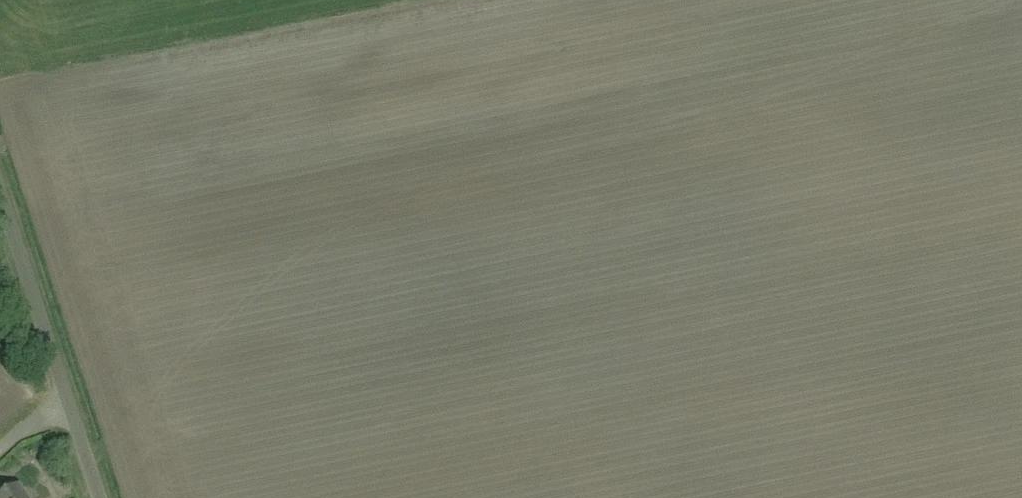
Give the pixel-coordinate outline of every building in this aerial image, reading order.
[(20,487),(3,497),(27,497),(20,487)]
